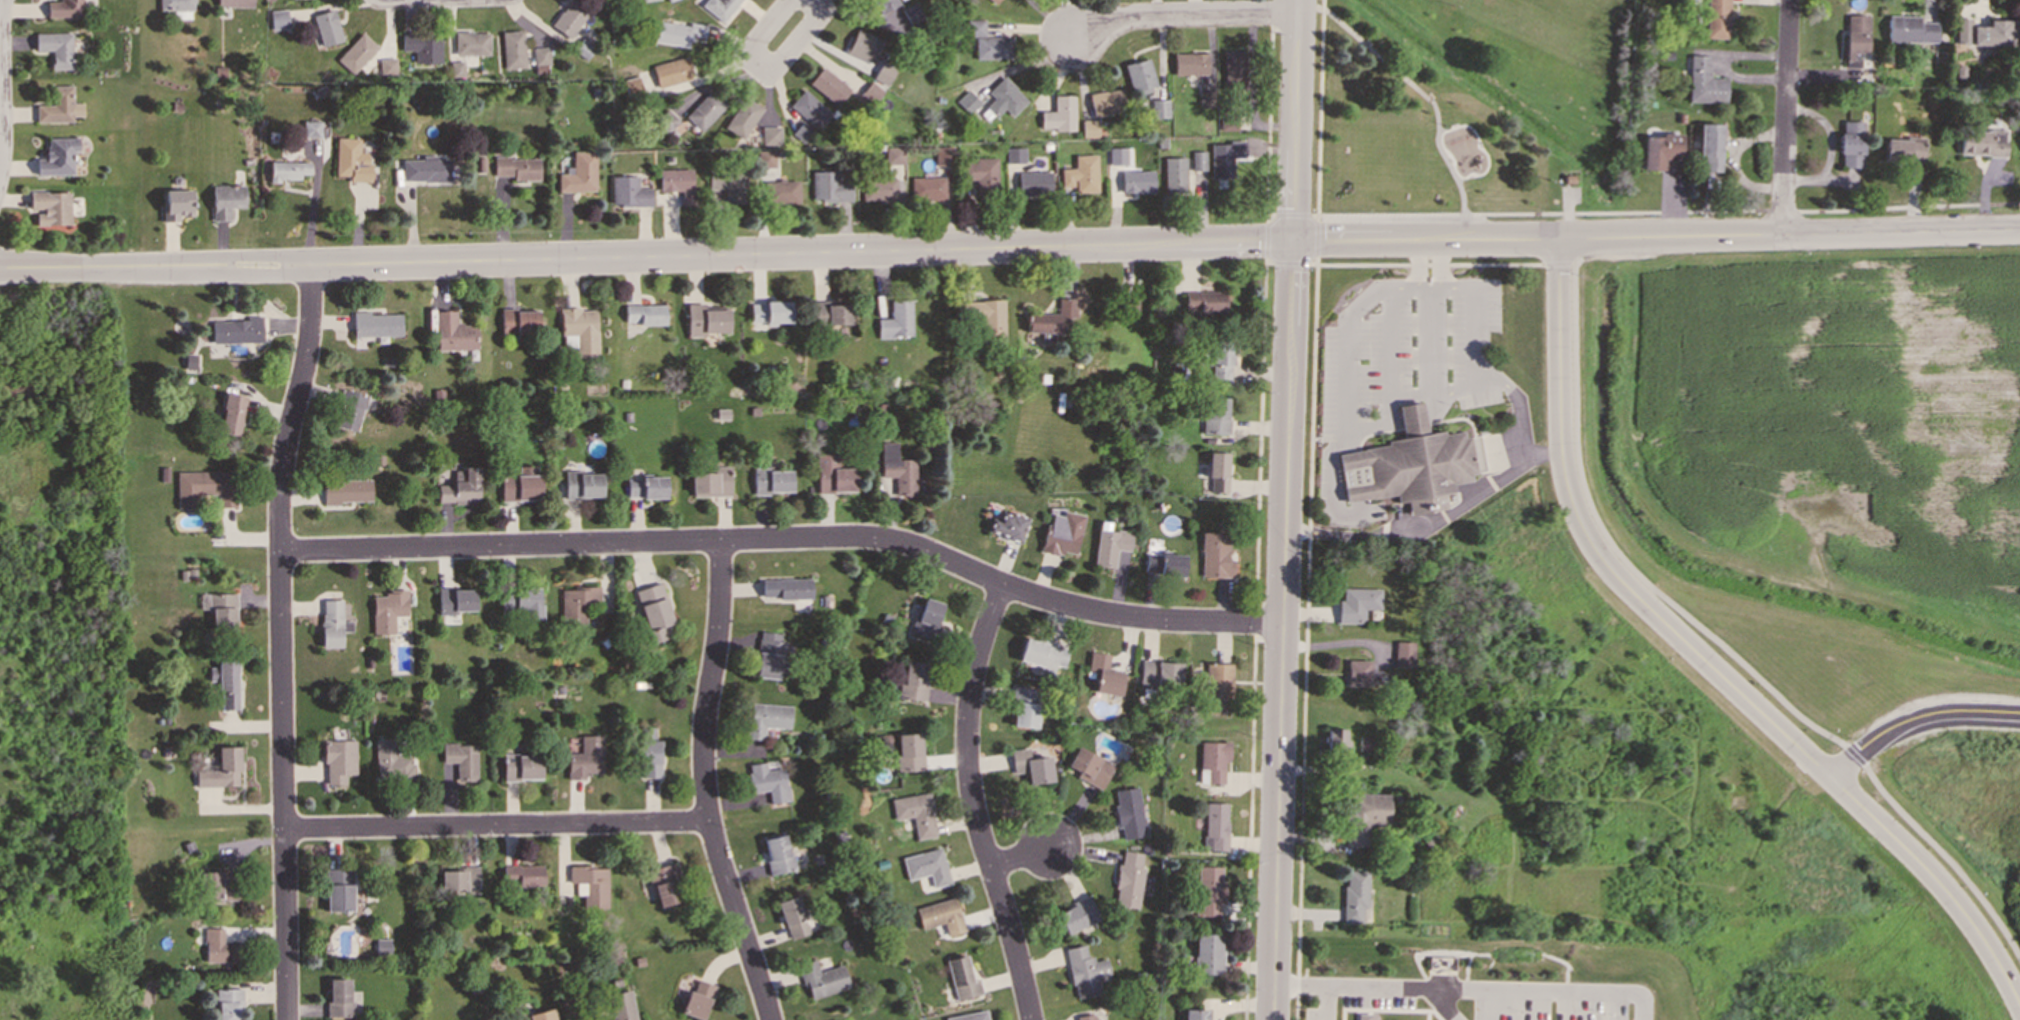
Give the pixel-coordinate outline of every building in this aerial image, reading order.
[(82,16),(82,0),(61,0),(61,1),(46,2),(46,17),(82,16)] [(159,10),(195,10),(195,0),(159,0),(159,10)] [(568,38),(588,12),(573,0),(569,0),(551,24),(568,38)] [(740,0),(706,0),(702,5),(722,22),(740,0)] [(877,14),(897,6),(894,0),(871,0),(877,14)] [(1705,38),(1727,38),(1728,0),(1706,0),(1705,38)] [(908,25),(922,17),(914,2),(900,9),(908,25)] [(289,28),(287,9),(269,11),(272,30),(289,28)] [(323,47),(343,40),(333,9),(313,15),(323,47)] [(1867,52),(1868,15),(1846,14),(1845,67),(1859,68),(1860,52),(1867,52)] [(1936,22),(1920,22),(1920,16),(1887,15),(1886,41),(1935,42),(1936,22)] [(1954,43),(2018,46),(2019,20),(1987,19),(1987,26),(1969,25),(1970,18),(1955,17),(1954,43)] [(985,20),(967,20),(967,35),(984,36),(985,20)] [(688,47),(690,35),(704,37),(706,25),(689,23),(689,26),(657,21),(653,41),(688,47)] [(880,38),(853,29),(845,53),(872,62),(880,38)] [(502,31),(503,69),(525,68),(523,31),(502,31)] [(378,47),(362,32),(337,59),(352,75),(378,47)] [(489,32),(455,33),(455,55),(489,54),(489,32)] [(34,51),(51,50),(51,69),(72,69),(71,33),(34,33),(34,51)] [(441,63),(440,34),(401,34),(402,50),(415,50),(415,63),(441,63)] [(1012,36),(975,37),(976,59),(1013,58),(1012,36)] [(586,59),(594,46),(579,38),(572,52),(586,59)] [(547,47),(533,47),(534,74),(548,73),(547,47)] [(1245,50),(1222,51),(1223,87),(1246,87),(1245,50)] [(1206,74),(1205,53),(1173,53),(1173,75),(1206,74)] [(1688,101),(1726,102),(1726,78),(1708,77),(1709,55),(1689,54),(1688,101)] [(692,78),(686,57),(652,66),(658,88),(692,78)] [(396,75),(396,58),(380,58),(380,75),(396,75)] [(1156,88),(1148,58),(1123,65),(1132,95),(1156,88)] [(463,60),(450,62),(451,76),(465,74),(463,60)] [(886,85),(893,67),(879,61),(871,79),(886,85)] [(808,83),(835,106),(849,89),(821,66),(808,83)] [(623,81),(628,98),(644,92),(638,75),(623,81)] [(988,92),(994,98),(980,113),(989,122),(1002,107),(1012,116),(1027,100),(1003,76),(988,92)] [(859,94),(871,104),(881,92),(869,81),(859,94)] [(52,86),(52,105),(36,105),(36,122),(72,121),(72,116),(82,116),(81,102),(72,103),(72,85),(52,86)] [(831,114),(803,89),(788,105),(816,130),(831,114)] [(980,102),(968,89),(956,101),(968,114),(980,102)] [(1089,93),(1092,116),(1124,111),(1121,89),(1089,93)] [(685,116),(701,131),(726,105),(710,90),(685,116)] [(1213,90),(1198,90),(1198,106),(1214,106),(1213,90)] [(1053,95),(1053,111),(1040,111),(1041,130),(1075,129),(1074,95),(1053,95)] [(762,108),(744,96),(724,127),(742,139),(762,108)] [(1167,117),(1168,99),(1151,99),(1151,117),(1167,117)] [(679,120),(668,110),(656,122),(667,133),(679,120)] [(1097,137),(1097,120),(1082,120),(1082,137),(1097,137)] [(1219,130),(1236,130),(1236,121),(1219,120),(1219,130)] [(321,121),(303,121),(303,137),(320,138),(321,121)] [(1861,167),(1863,121),(1842,121),(1842,133),(1839,132),(1838,154),(1841,154),(1841,167),(1861,167)] [(802,144),(813,133),(802,122),(791,132),(802,144)] [(1722,123),(1700,123),(1699,171),(1721,171),(1722,123)] [(780,145),(779,127),(761,127),(761,145),(780,145)] [(1959,155),(2005,156),(2006,131),(1960,130),(1959,155)] [(1681,134),(1660,133),(1660,137),(1644,136),(1643,169),(1663,170),(1663,159),(1680,159),(1681,134)] [(359,138),(336,137),(335,175),(349,176),(349,181),(370,182),(371,163),(367,162),(367,152),(359,152),(359,138)] [(1885,137),(1885,161),(1923,162),(1923,138),(1885,137)] [(73,174),(72,150),(78,150),(78,138),(46,138),(47,158),(35,159),(36,175),(73,174)] [(1210,177),(1231,177),(1231,157),(1243,157),(1243,142),(1209,143),(1210,177)] [(902,165),(902,148),(882,147),(882,164),(902,165)] [(934,165),(950,165),(950,147),(934,148),(934,165)] [(1006,163),(1024,163),(1024,147),(1006,147),(1006,163)] [(1126,164),(1126,147),(1108,147),(1109,165),(1126,164)] [(774,166),(774,149),(755,150),(755,167),(774,166)] [(594,191),(595,151),(572,151),(572,167),(566,167),(566,174),(558,173),(558,191),(594,191)] [(1204,151),(1191,151),(1191,170),(1205,170),(1204,151)] [(1074,186),(1074,193),(1097,192),(1096,154),(1074,155),(1074,168),(1060,168),(1061,187),(1074,186)] [(449,159),(435,159),(435,155),(422,156),(422,159),(402,160),(402,182),(450,181),(449,159)] [(484,157),(475,158),(475,172),(485,171),(484,157)] [(539,157),(493,158),(493,175),(513,175),(513,180),(539,180),(539,157)] [(975,180),(975,195),(997,194),(996,157),(973,158),(973,161),(964,161),(964,180),(975,180)] [(1185,192),(1184,157),(1163,158),(1163,192),(1185,192)] [(278,179),(299,180),(299,173),(309,174),(309,162),(269,161),(269,182),(278,183),(278,179)] [(708,203),(745,203),(744,167),(707,167),(708,203)] [(692,169),(658,169),(659,191),(680,190),(680,205),(693,205),(692,169)] [(1152,170),(1121,171),(1121,192),(1153,192),(1152,170)] [(850,200),(849,183),(836,183),(836,171),(811,171),(811,201),(850,200)] [(1050,171),(1018,172),(1018,195),(1050,194),(1050,171)] [(650,205),(650,188),(637,188),(637,175),(610,176),(611,206),(650,205)] [(895,178),(861,177),(861,201),(895,201),(895,178)] [(944,177),(910,178),(911,201),(945,200),(944,177)] [(797,181),(764,182),(764,205),(797,203),(797,181)] [(211,185),(212,220),(229,220),(229,207),(244,207),(244,185),(211,185)] [(191,190),(163,190),(164,222),(178,221),(178,216),(192,216),(191,190)] [(69,191),(29,192),(29,211),(35,211),(35,225),(70,224),(69,191)] [(1223,311),(1223,291),(1184,292),(1184,312),(1223,311)] [(1137,294),(1120,294),(1121,311),(1137,311),(1137,294)] [(910,298),(885,299),(885,318),(876,319),(877,337),(911,336),(910,298)] [(1056,314),(1028,312),(1027,331),(1066,333),(1068,298),(1057,298),(1056,314)] [(981,338),(1003,337),(1002,299),(970,300),(971,319),(981,319),(981,338)] [(788,301),(750,302),(750,323),(789,323),(788,301)] [(827,301),(810,301),(810,325),(851,324),(850,304),(828,305),(827,301)] [(727,309),(703,309),(703,303),(686,303),(687,336),(704,336),(703,333),(727,332),(727,309)] [(624,305),(624,322),(638,322),(638,325),(664,325),(663,304),(624,305)] [(596,354),(596,308),(559,309),(560,335),(575,335),(575,354),(596,354)] [(500,310),(500,333),(538,332),(537,309),(500,310)] [(434,311),(436,350),(476,349),(475,323),(455,324),(454,310),(434,311)] [(400,336),(400,312),(352,314),(352,337),(377,336),(377,343),(385,343),(385,336),(400,336)] [(211,321),(211,343),(263,342),(262,316),(245,316),(245,320),(211,321)] [(1232,379),(1230,349),(1211,350),(1212,380),(1232,379)] [(183,369),(195,370),(196,354),(184,353),(183,369)] [(363,393),(342,390),(336,430),(357,433),(363,393)] [(245,396),(223,393),(218,433),(239,436),(245,396)] [(1228,434),(1228,397),(1204,397),(1204,434),(1228,434)] [(1336,453),(1344,502),(1395,494),(1396,503),(1406,502),(1408,515),(1445,509),(1443,494),(1452,493),(1451,484),(1470,481),(1469,473),(1484,471),(1478,435),(1462,437),(1461,430),(1442,433),(1441,430),(1424,433),(1419,401),(1395,405),(1400,438),(1385,440),(1386,445),(1336,453)] [(895,442),(880,443),(880,477),(893,477),(893,495),(914,495),(914,459),(895,459),(895,442)] [(1208,492),(1228,493),(1229,453),(1209,452),(1208,492)] [(816,491),(853,490),(853,467),(836,468),(836,453),(815,454),(816,491)] [(540,500),(539,474),(535,474),(535,466),(518,466),(518,472),(500,472),(500,501),(540,500)] [(478,503),(478,467),(463,467),(463,471),(453,471),(453,479),(453,485),(437,485),(437,503),(478,503)] [(729,467),(690,468),(691,496),(729,495),(729,467)] [(791,492),(790,471),(767,471),(767,467),(752,468),(753,493),(791,492)] [(176,509),(197,509),(197,502),(215,502),(216,508),(234,507),(233,470),(175,472),(176,509)] [(601,474),(579,474),(578,470),(564,471),(564,498),(601,498),(601,474)] [(664,477),(626,478),(627,498),(665,497),(664,477)] [(371,502),(370,479),(322,480),(323,503),(371,502)] [(1018,542),(1026,520),(1001,511),(997,524),(989,521),(987,529),(993,531),(992,533),(1018,542)] [(1083,514),(1062,511),(1061,516),(1051,514),(1049,524),(1045,523),(1040,552),(1062,556),(1063,551),(1075,554),(1083,514)] [(1131,532),(1109,529),(1110,522),(1098,521),(1093,566),(1114,568),(1115,550),(1129,551),(1131,532)] [(1201,532),(1201,577),(1233,577),(1232,559),(1226,560),(1226,532),(1201,532)] [(1144,573),(1182,575),(1184,555),(1145,553),(1144,573)] [(760,579),(760,599),(810,598),(809,578),(760,579)] [(649,643),(675,636),(660,582),(634,590),(649,643)] [(599,587),(561,588),(561,620),(586,619),(586,628),(596,627),(596,622),(590,623),(590,608),(591,608),(591,606),(599,606),(599,587)] [(1337,600),(1337,623),(1363,623),(1364,609),(1379,610),(1380,589),(1342,588),(1341,600),(1337,600)] [(372,633),(394,634),(394,615),(407,616),(407,589),(387,589),(387,596),(373,596),(372,633)] [(438,614),(457,614),(457,611),(474,611),(474,589),(438,589),(438,614)] [(540,618),(539,589),(500,590),(501,611),(523,610),(523,619),(540,618)] [(199,609),(211,609),(211,626),(235,626),(235,593),(199,594),(199,609)] [(909,632),(930,640),(943,604),(921,597),(909,632)] [(342,647),(341,631),(352,631),(351,621),(342,621),(342,600),(321,600),(322,648),(342,647)] [(778,679),(783,633),(759,631),(754,677),(778,679)] [(1017,661),(1053,670),(1054,664),(1063,667),(1068,648),(1023,637),(1017,661)] [(1394,665),(1413,666),(1414,642),(1395,641),(1394,665)] [(1120,696),(1123,672),(1107,670),(1109,654),(1089,651),(1086,671),(1097,672),(1094,692),(1120,696)] [(238,709),(237,660),(217,661),(217,667),(208,667),(208,681),(218,681),(219,710),(238,709)] [(1181,662),(1140,660),(1140,684),(1180,686),(1181,662)] [(1369,660),(1346,660),(1346,685),(1368,686),(1369,660)] [(923,701),(927,664),(904,662),(902,684),(898,684),(896,698),(923,701)] [(1231,663),(1207,663),(1206,713),(1230,714),(1231,663)] [(1384,684),(1384,671),(1369,671),(1370,684),(1384,684)] [(1011,726),(1036,728),(1038,703),(1013,701),(1011,726)] [(790,705),(749,703),(747,739),(763,740),(764,727),(788,728),(790,705)] [(1344,740),(1344,728),(1326,728),(1325,751),(1348,752),(1348,740),(1344,740)] [(895,734),(896,772),(922,771),(920,733),(895,734)] [(580,735),(580,753),(568,753),(567,779),(587,779),(587,773),(602,773),(602,735),(580,735)] [(374,739),(376,778),(401,777),(402,781),(414,780),(413,751),(398,751),(397,738),(374,739)] [(355,774),(355,740),(324,741),(325,785),(345,784),(344,774),(355,774)] [(639,778),(660,777),(659,740),(638,741),(639,778)] [(1199,783),(1223,783),(1223,762),(1229,762),(1229,742),(1200,741),(1199,783)] [(477,781),(477,744),(442,743),(442,762),(456,762),(456,781),(477,781)] [(195,770),(195,786),(239,786),(238,746),(217,747),(218,770),(195,770)] [(1074,777),(1101,789),(1113,763),(1075,746),(1066,766),(1077,772),(1074,777)] [(1009,750),(1011,774),(1025,772),(1026,784),(1051,782),(1049,756),(1028,758),(1027,748),(1009,750)] [(503,780),(540,779),(540,754),(503,755),(503,780)] [(788,801),(784,768),(765,770),(764,762),(746,764),(750,793),(767,791),(769,803),(788,801)] [(1114,790),(1116,805),(1113,805),(1116,828),(1120,828),(1122,839),(1146,835),(1139,786),(1114,790)] [(890,798),(893,820),(911,817),(915,839),(935,836),(928,792),(890,798)] [(1388,823),(1388,794),(1344,794),(1344,846),(1367,846),(1367,823),(1388,823)] [(1203,850),(1226,851),(1227,803),(1204,802),(1203,850)] [(792,870),(787,834),(763,838),(768,874),(792,870)] [(901,857),(906,880),(928,874),(931,887),(948,883),(940,847),(901,857)] [(1113,905),(1137,909),(1143,866),(1140,866),(1142,853),(1121,850),(1113,905)] [(658,907),(682,901),(672,863),(648,869),(658,907)] [(518,886),(543,886),(542,865),(503,865),(503,881),(518,881),(518,886)] [(607,908),(607,866),(569,866),(569,882),(576,882),(576,894),(583,894),(583,908),(607,908)] [(1221,866),(1197,866),(1196,916),(1219,916),(1220,898),(1224,898),(1224,880),(1221,880),(1221,866)] [(441,868),(441,892),(479,891),(478,868),(441,868)] [(325,911),(352,911),(351,870),(325,870),(325,911)] [(1361,923),(1362,908),(1367,908),(1367,870),(1344,870),(1343,922),(1361,923)] [(238,899),(237,872),(199,873),(200,900),(238,899)] [(777,900),(786,939),(807,934),(798,895),(777,900)] [(914,908),(920,929),(942,923),(945,936),(963,932),(954,897),(914,908)] [(1066,934),(1099,918),(1088,897),(1055,913),(1066,934)] [(203,962),(235,962),(236,942),(221,942),(221,928),(204,928),(203,962)] [(1221,974),(1222,934),(1194,934),(1194,974),(1221,974)] [(391,939),(375,939),(375,952),(391,952),(391,939)] [(1065,949),(1074,999),(1100,994),(1098,983),(1110,980),(1106,957),(1087,960),(1084,945),(1065,949)] [(981,994),(977,978),(970,980),(965,955),(945,959),(954,1000),(981,994)] [(848,988),(842,965),(818,971),(815,960),(798,964),(807,998),(848,988)] [(327,1017),(351,1017),(350,978),(327,979),(327,1017)] [(705,1019),(712,983),(695,980),(693,992),(686,990),(681,1014),(705,1019)] [(215,989),(216,1019),(241,1019),(240,989),(215,989)] [(630,990),(608,994),(612,1018),(601,1019),(636,1019),(630,990)] [(551,1007),(514,1017),(515,1019),(555,1019),(551,1007)] [(1207,1009),(1183,1009),(1183,1019),(1207,1019),(1207,1009)] [(945,1019),(985,1019),(984,1011),(944,1016),(945,1019)]
